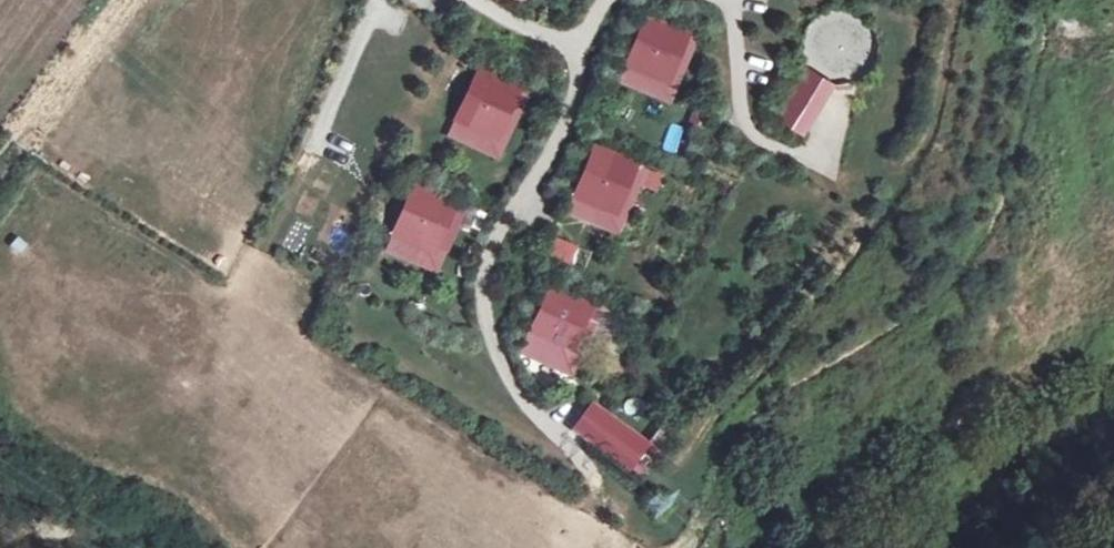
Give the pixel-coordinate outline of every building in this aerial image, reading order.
[(674,33),(641,21),(623,69),(656,82),(674,33)] [(691,39),(674,33),(656,82),(623,69),(618,83),(666,102),(691,39)] [(825,80),(796,66),(766,123),(794,138),(825,80)] [(509,94),(476,83),(457,130),(489,143),(509,94)] [(525,101),(509,94),(489,143),(457,130),(451,144),(499,163),(525,101)] [(627,164),(595,153),(576,200),(609,213),(627,164)] [(644,170),(627,164),(609,213),(576,200),(571,214),(619,233),(644,170)] [(447,210),(414,198),(396,246),(428,258),(447,210)] [(464,216),(447,210),(428,258),(396,246),(390,260),(439,278),(464,216)] [(588,304),(555,293),(537,341),(569,353),(588,304)] [(605,311),(588,304),(569,353),(537,341),(531,355),(580,373),(605,311)]
